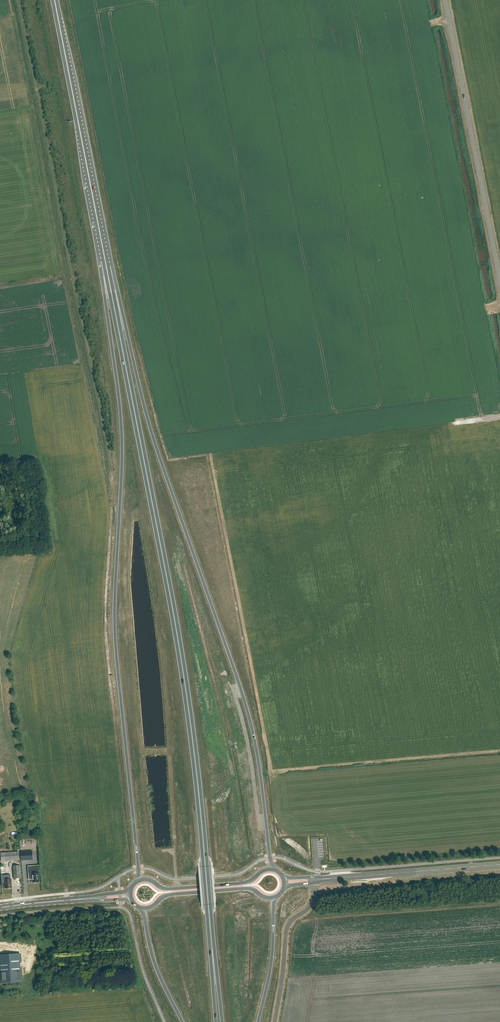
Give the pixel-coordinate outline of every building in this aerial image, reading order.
[(21,859),(33,858),(33,850),(20,851),(21,859)] [(2,861),(20,860),(19,852),(1,853),(2,861)] [(31,866),(28,866),(28,871),(29,874),(29,879),(33,879),(33,882),(34,882),(34,883),(36,883),(36,882),(39,882),(38,873),(40,873),(39,866),(31,866)] [(10,875),(1,875),(2,884),(5,883),(5,888),(9,888),(9,889),(11,889),(11,888),(12,888),(11,879),(10,875)] [(0,956),(0,967),(1,977),(1,981),(22,980),(22,971),(20,954),(0,956)]
